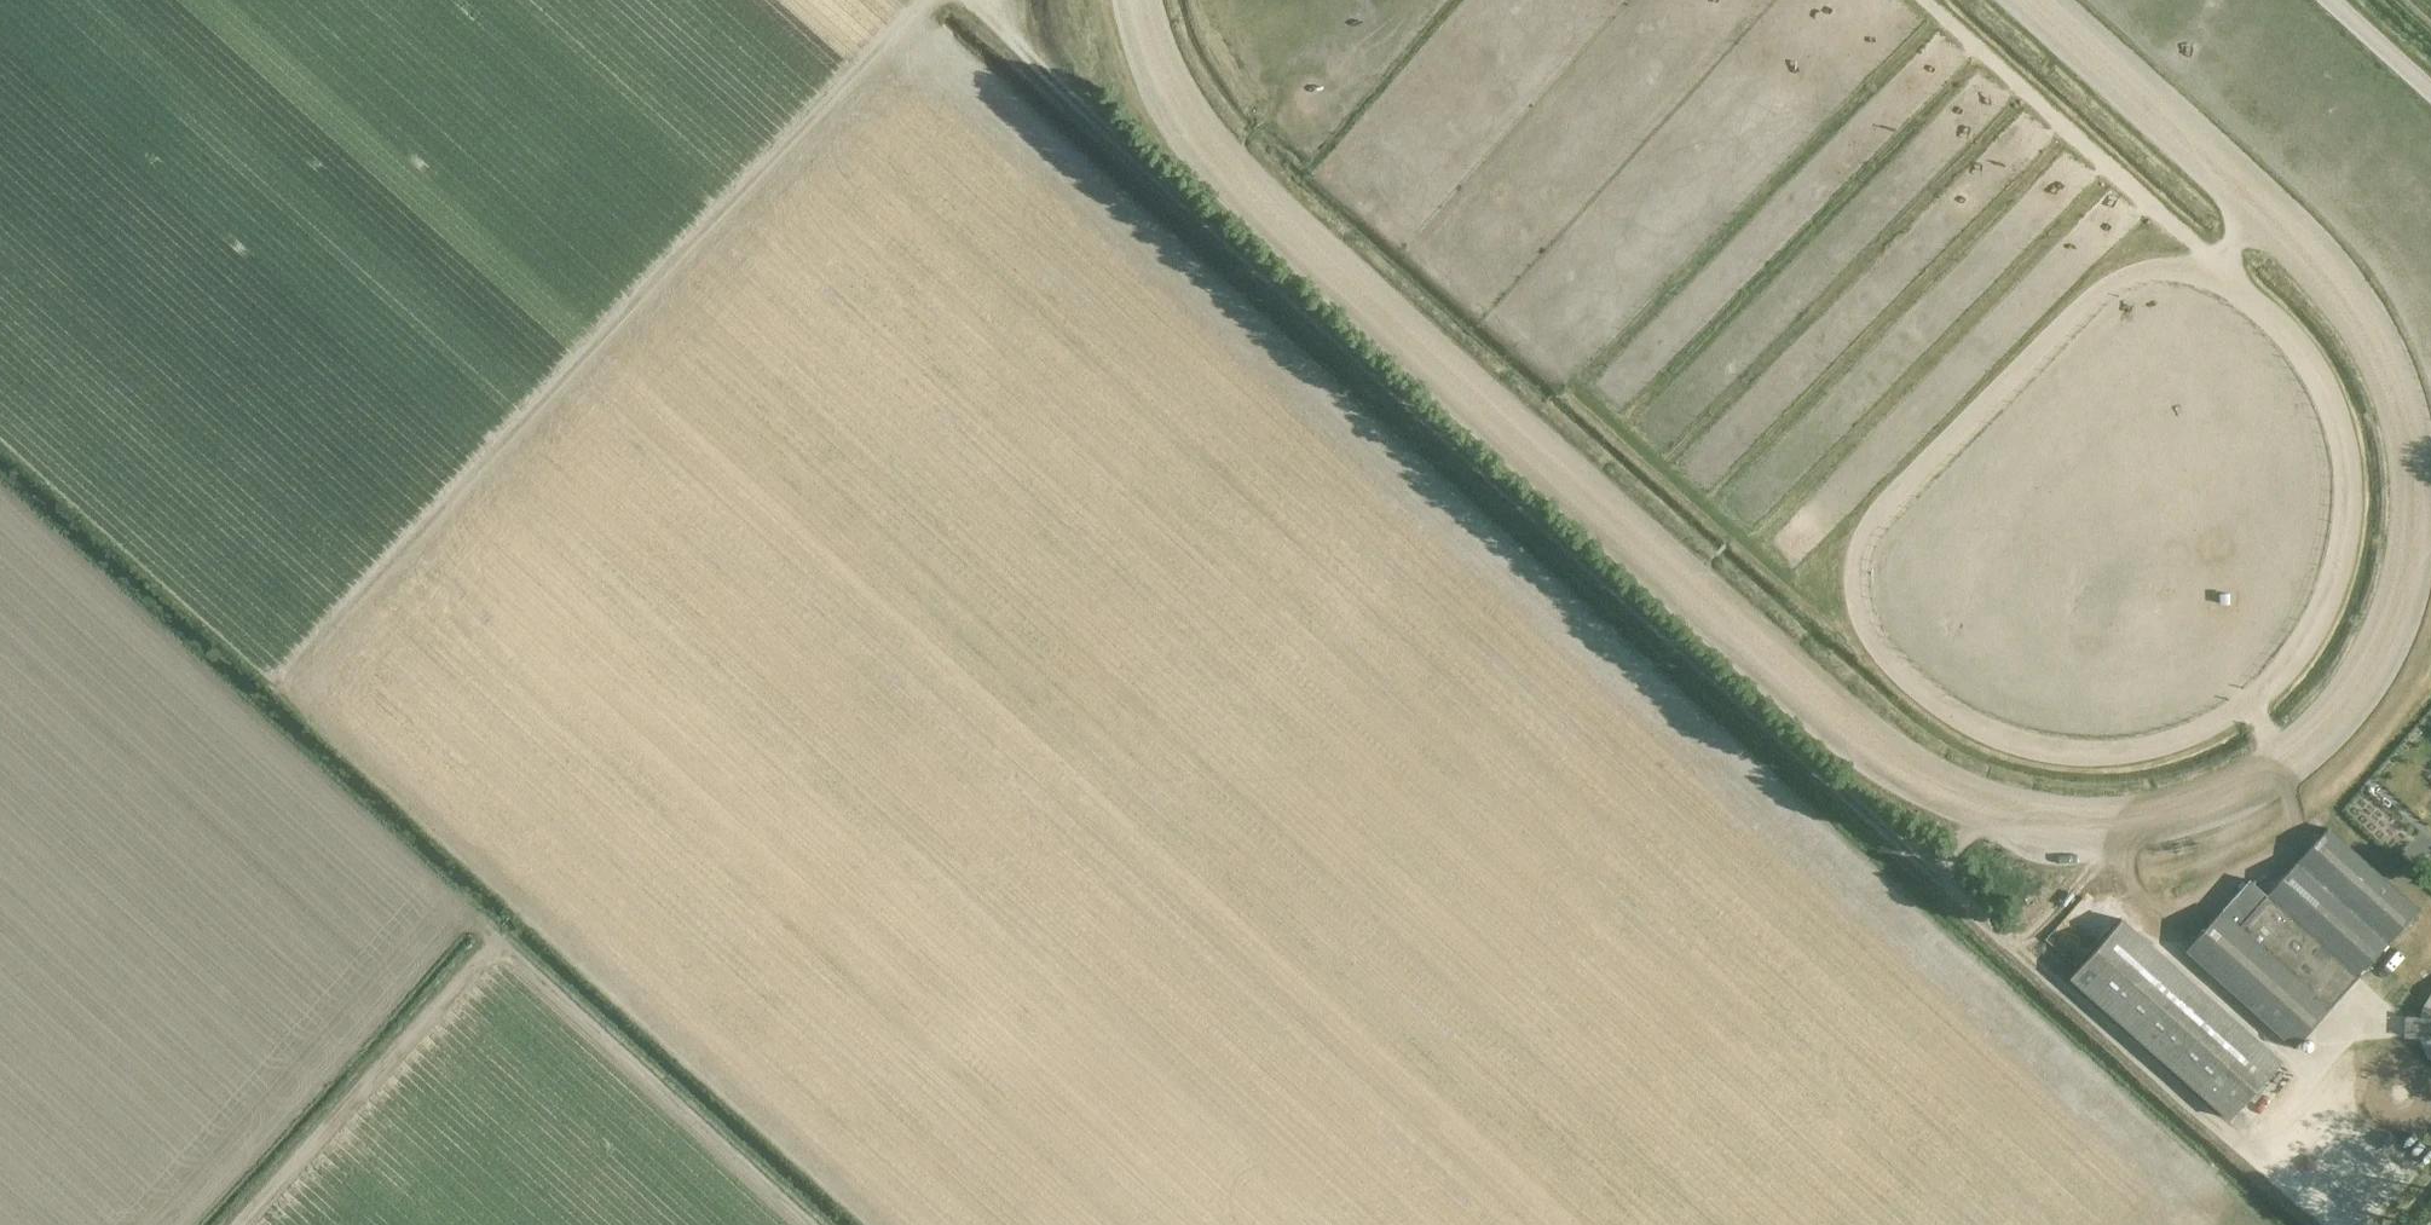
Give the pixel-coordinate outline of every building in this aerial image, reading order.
[(2184,947),(2278,1033),(2291,1045),(2416,908),(2326,826),(2264,894),(2247,878),(2184,947)] [(2278,1060),(2120,916),(2068,973),(2226,1117),(2278,1060)]
